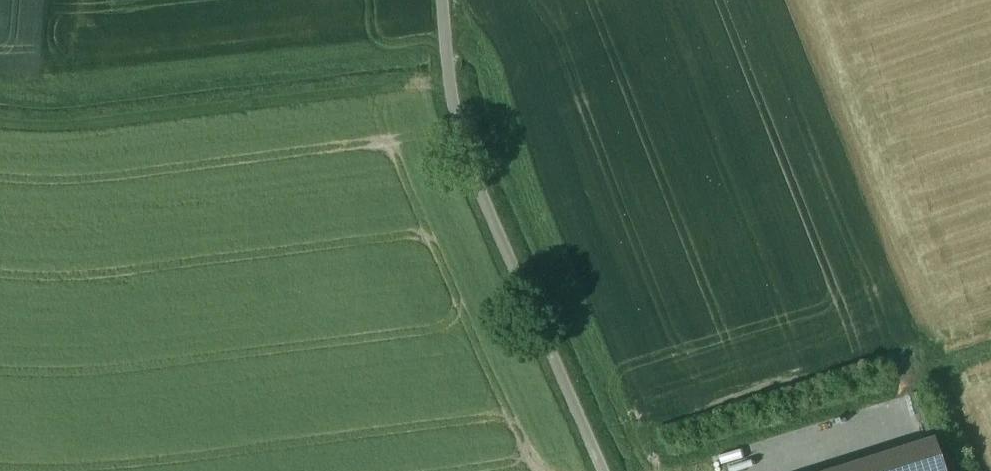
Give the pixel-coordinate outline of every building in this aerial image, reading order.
[(804,470),(938,470),(922,434),(804,470)]
